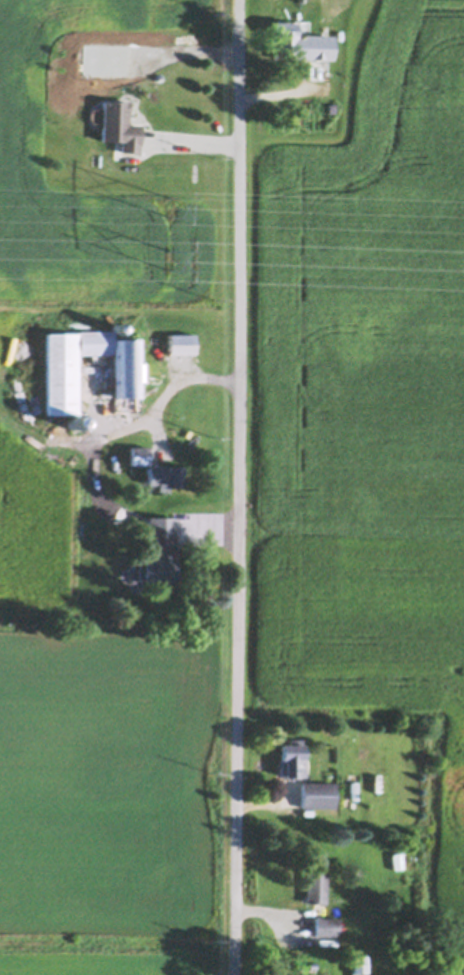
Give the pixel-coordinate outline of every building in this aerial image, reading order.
[(273,16),(293,17),(293,19),(297,19),(297,33),(300,33),(301,30),(330,30),(330,54),(300,54),(300,56),(276,55),(276,31),(273,31),(273,16)] [(100,97),(127,97),(126,120),(139,121),(139,141),(138,141),(138,148),(118,148),(118,137),(99,137),(100,97)] [(326,101),(334,101),(334,110),(326,110),(326,101)] [(119,327),(131,327),(132,335),(139,335),(140,404),(113,404),(112,351),(77,352),(77,410),(45,411),(45,329),(77,329),(77,327),(111,327),(111,323),(114,321),(117,321),(120,323),(119,327)] [(178,322),(221,322),(221,353),(177,353),(178,322)] [(156,337),(154,338),(153,338),(152,338),(151,338),(149,337),(148,336),(147,334),(147,333),(147,332),(147,331),(147,329),(148,328),(149,327),(150,327),(151,327),(153,326),(154,327),(155,327),(156,328),(157,329),(158,330),(158,331),(158,332),(158,334),(158,335),(157,336),(156,337)] [(77,428),(76,428),(75,428),(74,428),(72,428),(71,427),(70,427),(69,426),(68,425),(68,423),(68,422),(68,421),(68,419),(69,418),(70,417),(71,416),(72,416),(73,416),(75,416),(76,416),(77,416),(78,417),(79,418),(80,419),(80,421),(80,422),(80,423),(80,425),(79,426),(78,427),(77,428)] [(102,428),(101,428),(99,428),(98,428),(97,428),(96,427),(95,426),(94,425),(94,424),(94,423),(94,422),(95,421),(95,420),(96,419),(97,418),(98,418),(100,418),(101,418),(102,419),(103,419),(104,420),(104,421),(105,423),(105,424),(104,425),(104,426),(103,427),(102,428)] [(130,443),(147,443),(147,462),(130,462),(130,443)] [(146,463),(181,463),(181,482),(167,483),(167,488),(156,488),(156,481),(146,481),(146,463)] [(146,514),(173,514),(172,558),(173,558),(173,579),(150,579),(151,558),(151,545),(146,545),(146,514)] [(288,737),(300,737),(299,742),(301,742),(301,757),(303,757),(303,775),(291,775),(291,778),(287,778),(287,774),(282,774),(282,757),(278,757),(278,742),(287,742),(288,737)] [(357,772),(340,772),(340,797),(357,797),(357,772)] [(300,780),(334,780),(334,806),(300,806),(300,780)] [(304,870),(325,870),(324,901),(304,901),(304,870)] [(313,916),(337,916),(337,935),(313,935),(313,916)] [(351,954),(366,954),(366,971),(351,971),(351,954)]
